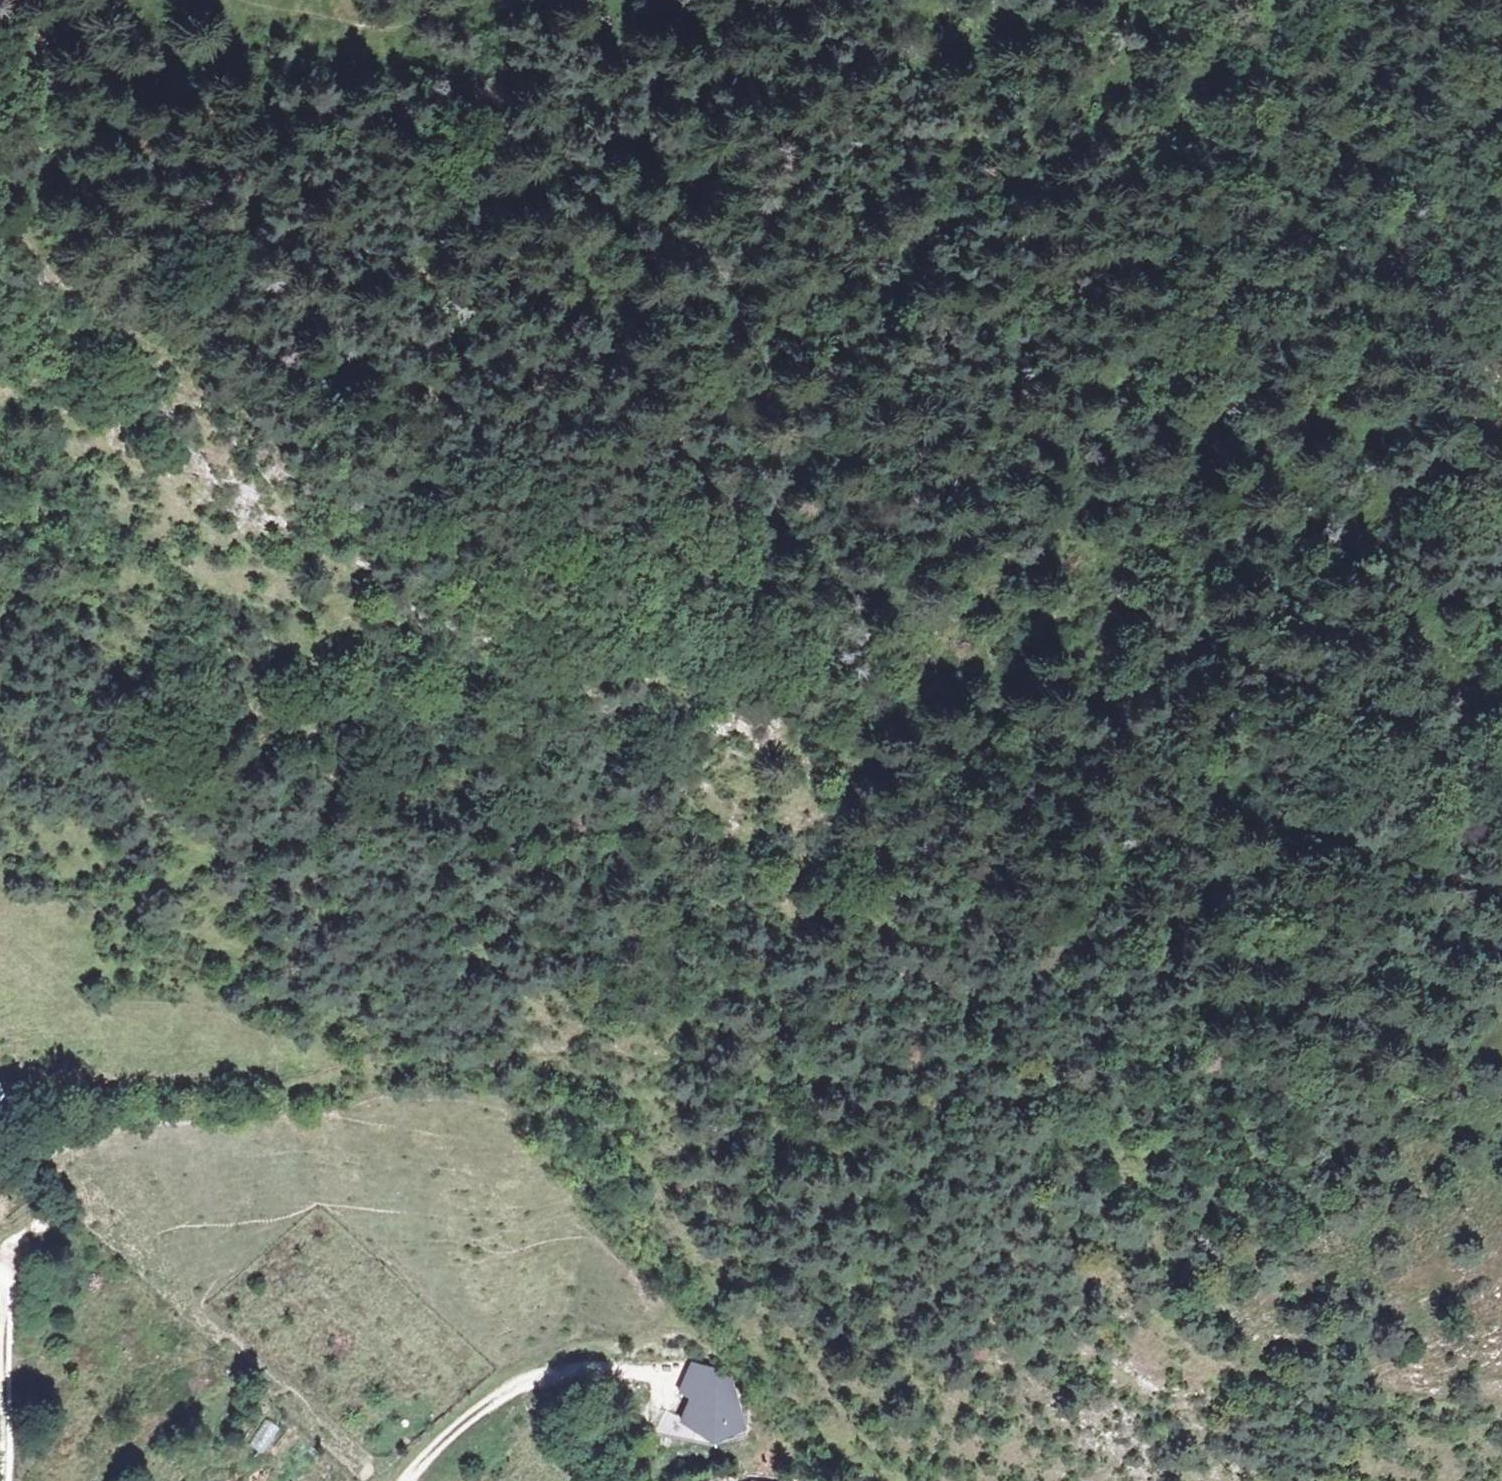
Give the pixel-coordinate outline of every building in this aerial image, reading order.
[(720,1433),(753,1420),(742,1385),(744,1380),(728,1370),(707,1367),(693,1394),(703,1400),(693,1422),(720,1433)] [(263,1419),(247,1446),(262,1454),(278,1427),(263,1419)]
